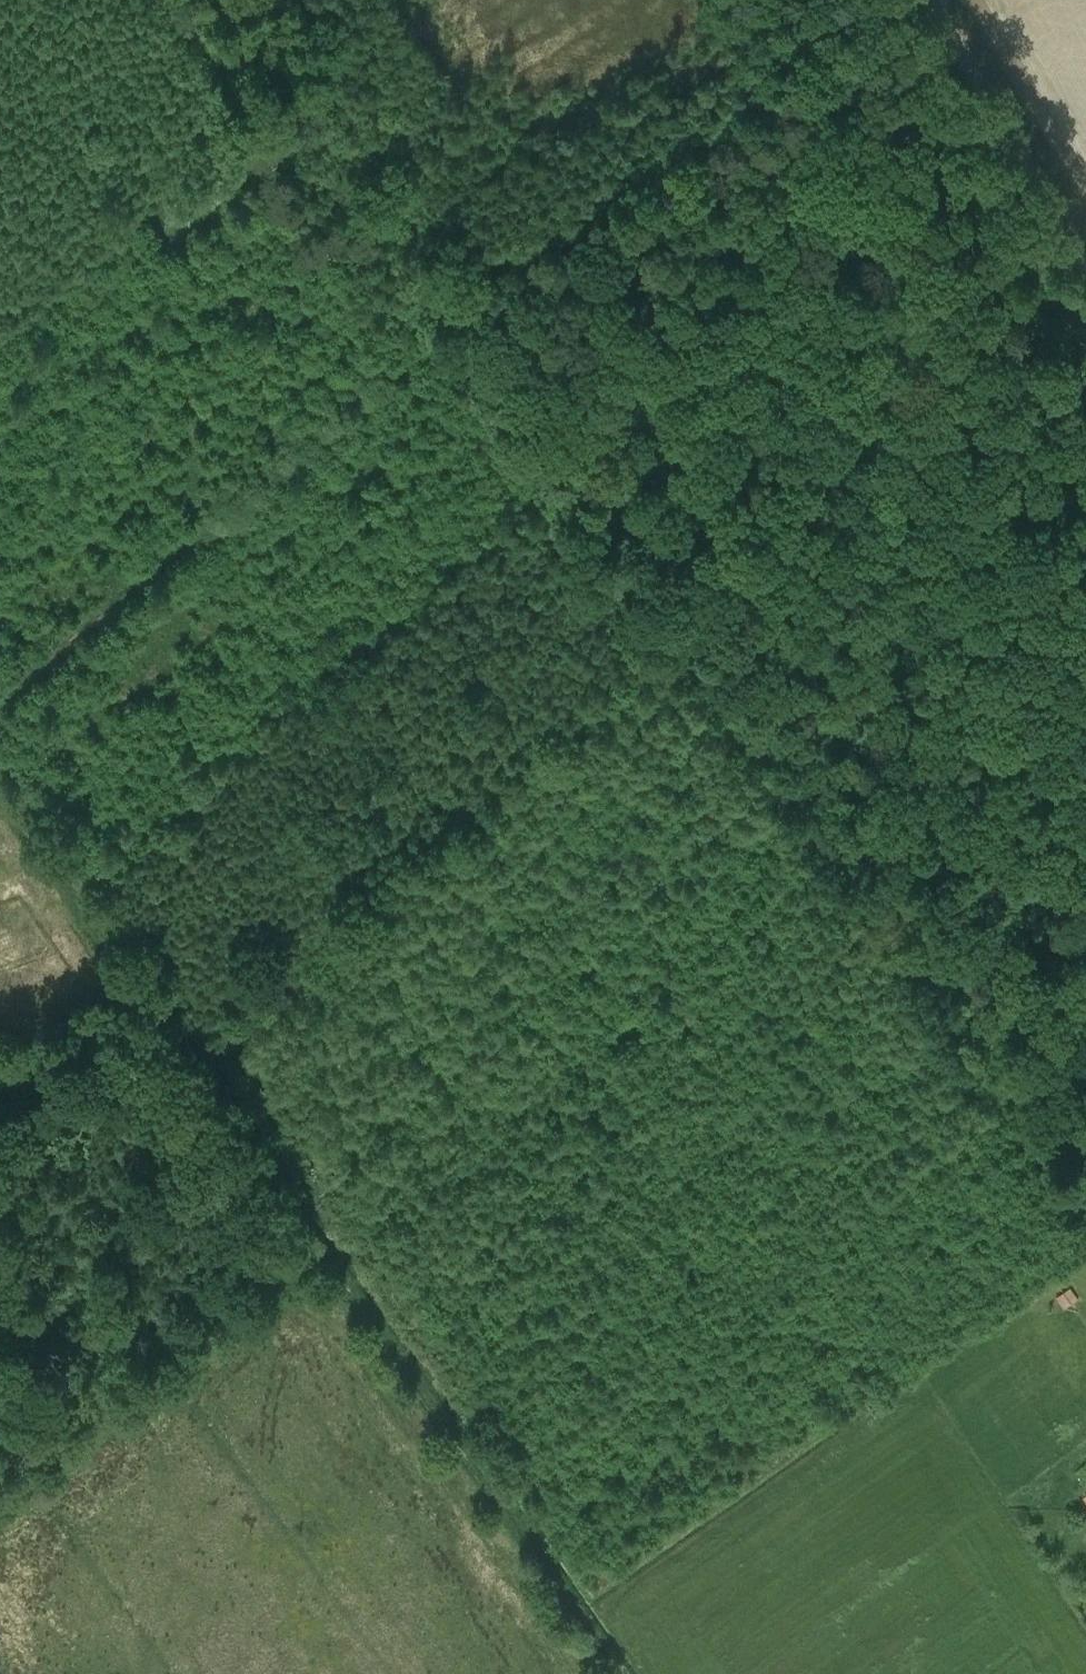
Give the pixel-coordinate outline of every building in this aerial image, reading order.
[(1075,1286),(1060,1296),(1069,1309),(1083,1299),(1075,1286)]
